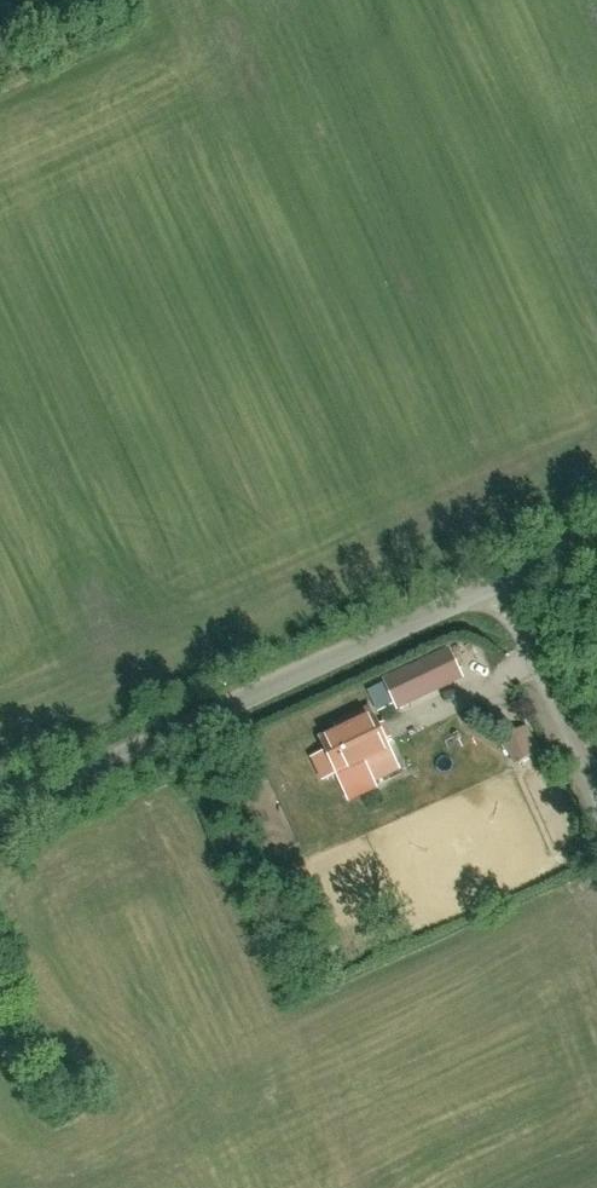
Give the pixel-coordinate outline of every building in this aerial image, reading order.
[(440,647),(378,676),(393,709),(455,680),(440,647)] [(371,704),(309,734),(316,750),(302,756),(315,782),(331,774),(346,805),(406,777),(371,704)] [(515,758),(537,751),(529,724),(507,730),(515,758)]
